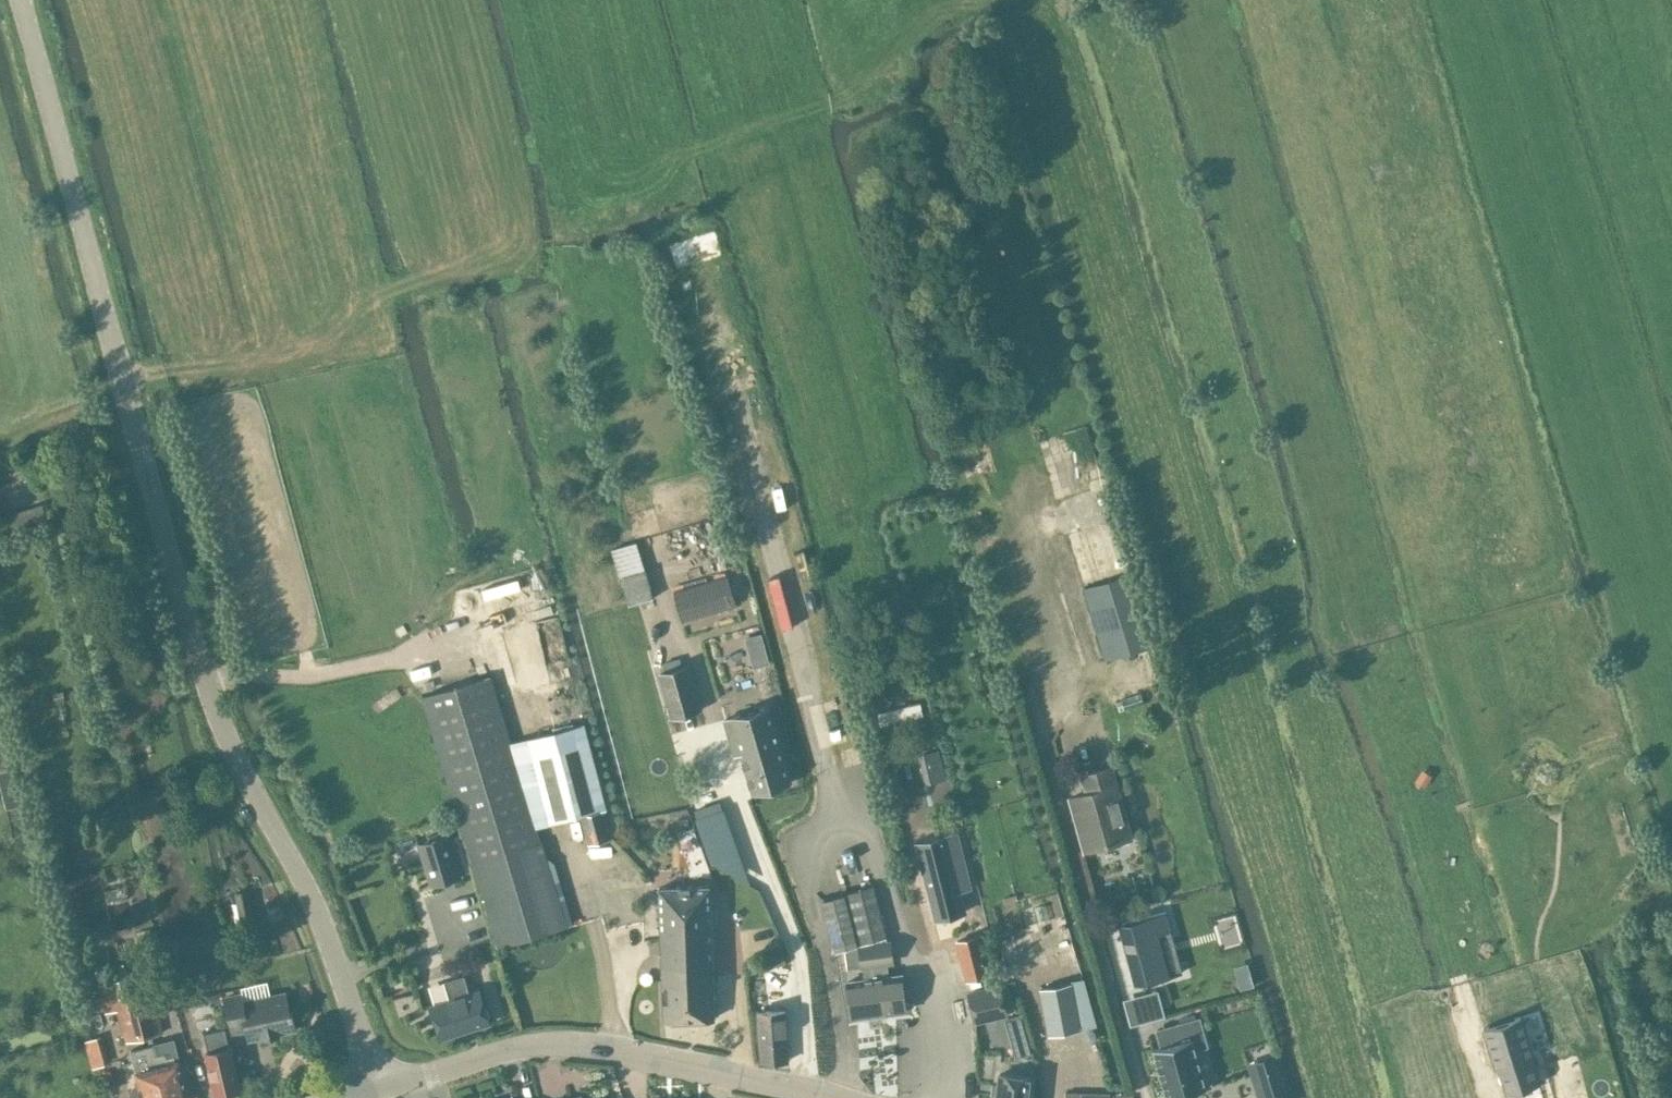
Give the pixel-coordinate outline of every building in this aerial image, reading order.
[(665,242),(669,256),(719,242),(714,227),(665,242)] [(42,503),(3,515),(9,533),(48,521),(42,503)] [(1135,572),(1083,587),(1105,659),(1157,644),(1135,572)] [(727,576),(675,591),(684,620),(736,605),(727,576)] [(661,673),(674,718),(701,711),(688,665),(661,673)] [(492,674),(423,695),(421,695),(497,948),(569,925),(492,674)] [(754,791),(790,781),(769,707),(726,720),(735,752),(742,750),(754,791)] [(918,712),(875,722),(879,735),(921,724),(918,712)] [(1141,723),(1135,732),(1146,739),(1152,729),(1141,723)] [(1089,792),(1072,797),(1078,816),(1087,814),(1096,846),(1132,836),(1117,784),(1089,792)] [(603,809),(581,815),(588,843),(611,838),(603,809)] [(958,832),(916,842),(936,918),(965,911),(955,871),(967,868),(958,832)] [(462,876),(449,834),(418,843),(431,885),(462,876)] [(712,924),(710,884),(659,886),(660,926),(712,924)] [(835,949),(859,942),(885,935),(871,884),(844,891),(845,892),(821,898),(835,949)] [(235,894),(230,895),(229,896),(235,921),(241,920),(243,929),(258,926),(250,888),(234,891),(235,894)] [(1164,911),(1119,924),(1124,941),(1126,941),(1128,949),(1126,950),(1136,985),(1167,976),(1156,933),(1169,929),(1164,911)] [(712,924),(660,926),(664,1019),(715,1017),(712,924)] [(989,968),(985,951),(981,934),(956,940),(966,980),(991,974),(989,968)] [(859,942),(860,956),(861,964),(871,963),(873,976),(848,979),(853,1017),(906,1009),(901,972),(887,974),(885,961),(891,960),(889,938),(886,939),(885,935),(859,942)] [(761,958),(747,961),(749,973),(764,969),(764,968),(762,959),(761,958)] [(1253,984),(1246,961),(1233,965),(1239,988),(1253,984)] [(479,990),(470,993),(464,973),(444,979),(450,998),(433,1003),(443,1035),(489,1021),(479,990)] [(163,1032),(158,1008),(153,988),(152,988),(151,988),(150,981),(135,985),(136,991),(124,994),(120,979),(98,984),(105,1012),(117,1009),(125,1041),(163,1032)] [(1009,1015),(1001,982),(967,990),(974,1023),(1009,1015)] [(1082,1027),(1073,982),(1039,988),(1048,1033),(1082,1027)] [(153,988),(158,1008),(172,1005),(166,985),(153,988)] [(1158,989),(1145,993),(1152,1019),(1165,1015),(1158,989)] [(286,991),(252,999),(243,1000),(241,992),(226,996),(233,1030),(247,1027),(249,1037),(263,1035),(264,1037),(279,1033),(279,1031),(297,1027),(293,1009),(290,1010),(286,991)] [(789,1059),(786,1009),(757,1011),(761,1061),(789,1059)] [(1154,1050),(1168,1097),(1170,1097),(1178,1096),(1178,1097),(1189,1097),(1197,1096),(1196,1091),(1204,1088),(1193,1049),(1207,1045),(1199,1017),(1157,1029),(1162,1047),(1154,1050)] [(1520,1017),(1483,1028),(1495,1067),(1498,1066),(1506,1092),(1538,1082),(1530,1056),(1532,1055),(1520,1017)] [(215,1094),(218,1093),(219,1095),(222,1096),(226,1096),(228,1093),(228,1091),(240,1088),(231,1046),(229,1046),(225,1027),(204,1032),(208,1051),(205,1051),(215,1094)] [(168,1097),(190,1097),(179,1057),(174,1037),(153,1042),(168,1097)] [(153,1042),(130,1049),(138,1083),(134,1084),(132,1089),(134,1097),(136,1097),(168,1097),(153,1042)] [(1032,1076),(998,1072),(996,1097),(1030,1097),(1032,1076)] [(1257,1096),(1258,1097),(1285,1097),(1278,1076),(1263,1081),(1267,1093),(1257,1096)]
